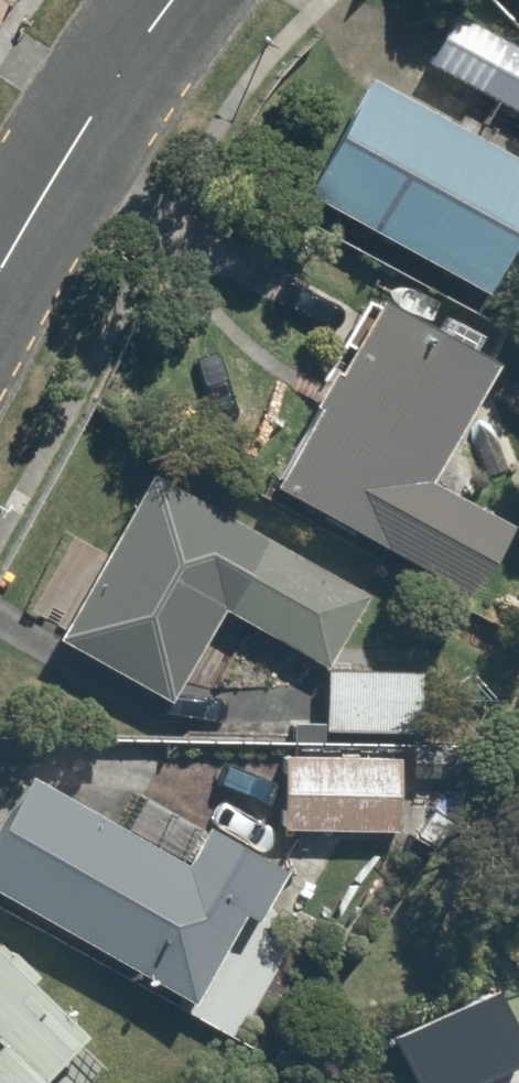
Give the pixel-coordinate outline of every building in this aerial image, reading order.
[(427,67),(518,115),(518,47),(455,13),(427,67)] [(312,204),(488,305),(518,251),(518,161),(382,82),(312,204)] [(386,286),(275,489),(472,597),(511,527),(425,480),(498,347),(386,286)] [(312,664),(358,583),(157,470),(59,643),(162,701),(214,609),(312,664)] [(323,671),(320,732),(414,737),(417,676),(323,671)] [(281,755),(278,832),(402,836),(404,759),(281,755)] [(31,773),(0,824),(0,901),(237,1046),(287,965),(240,936),(280,871),(208,827),(184,866),(31,773)] [(94,1040),(0,945),(0,1082),(51,1082),(94,1040)]
